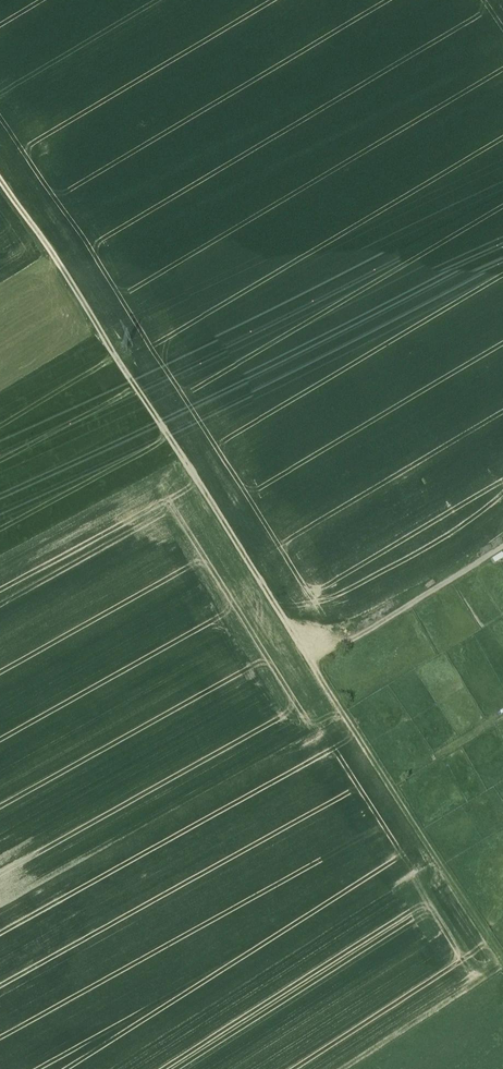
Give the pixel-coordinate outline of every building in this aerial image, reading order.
[(502,558),(502,554),(502,552),(492,559),(495,563),(502,558)]
